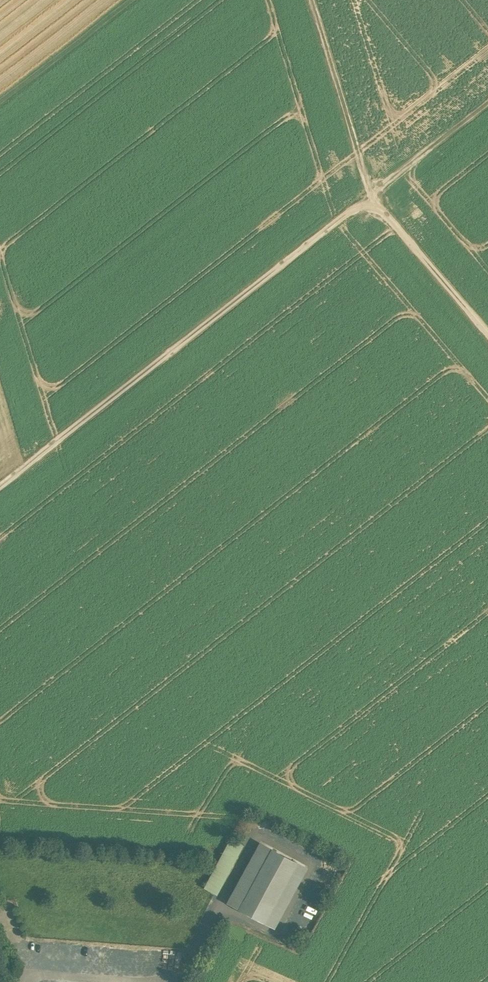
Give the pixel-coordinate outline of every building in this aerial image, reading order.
[(260,843),(227,903),(274,929),(307,869),(260,843)]
